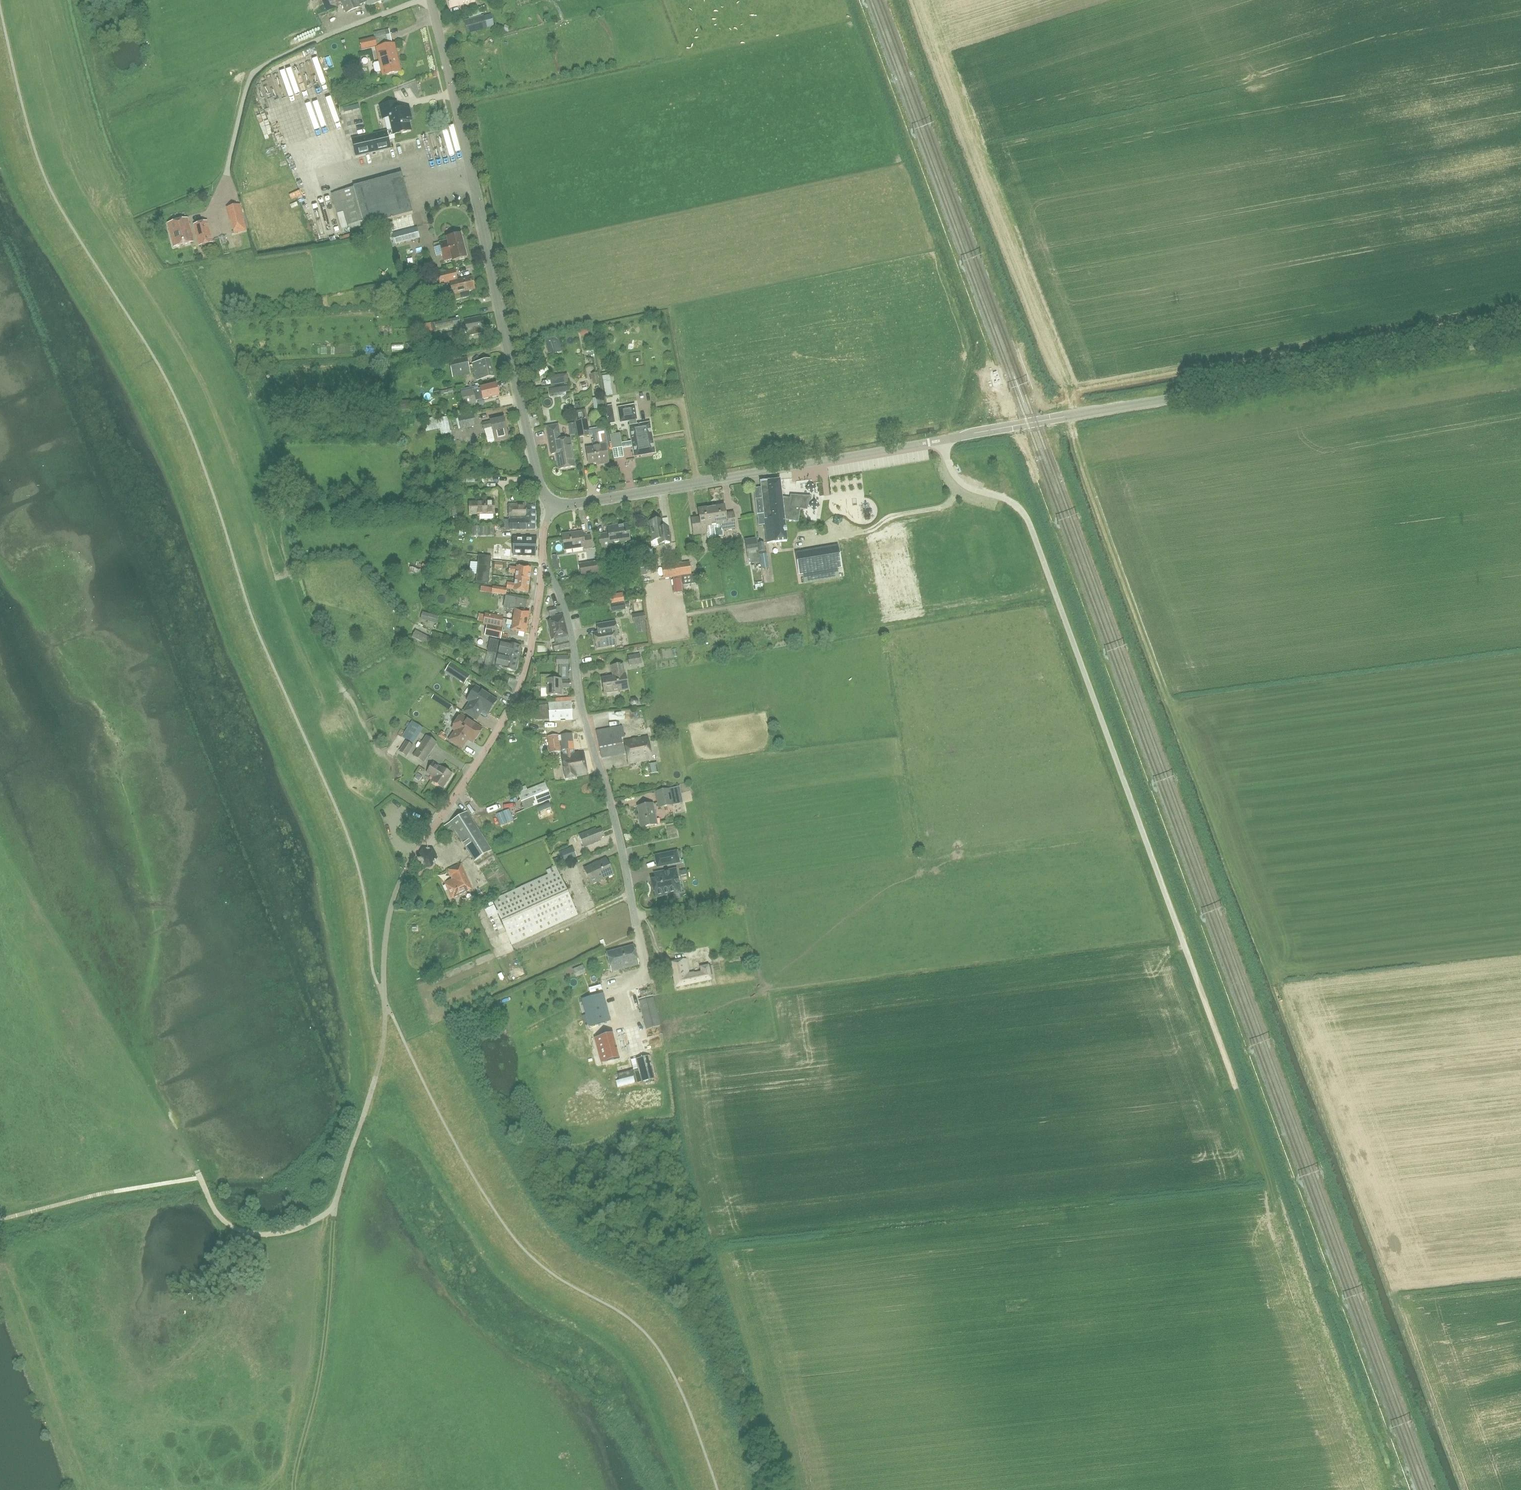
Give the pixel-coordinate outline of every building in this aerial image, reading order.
[(346,13),(360,7),(359,5),(367,1),(369,6),(382,0),(340,0),(346,13)] [(483,16),(465,21),(468,33),(486,28),(483,16)] [(312,35),(321,30),(318,25),(309,31),(312,35)] [(382,28),(384,42),(399,39),(397,26),(382,28)] [(374,37),(359,40),(361,50),(376,47),(374,37)] [(382,76),(400,72),(394,44),(376,48),(379,61),(374,63),(373,65),(374,71),(376,73),(381,71),(382,76)] [(326,56),(320,57),(326,85),(333,83),(326,56)] [(367,77),(366,67),(352,70),(354,79),(367,77)] [(346,101),(353,97),(351,93),(343,97),(346,101)] [(387,131),(388,136),(410,131),(407,117),(410,116),(408,107),(398,110),(396,101),(379,105),(382,118),(389,117),(392,130),(387,131)] [(391,148),(388,136),(387,131),(352,140),(355,156),(391,148)] [(412,213),(401,173),(353,187),(356,197),(341,202),(347,225),(362,221),(364,226),(412,213)] [(239,205),(228,207),(231,220),(243,217),(239,205)] [(193,242),(187,218),(167,223),(173,247),(193,242)] [(205,221),(193,225),(198,241),(209,238),(205,221)] [(420,238),(416,227),(392,233),(393,235),(389,236),(391,243),(395,242),(396,245),(420,238)] [(467,257),(460,234),(446,238),(446,240),(439,242),(444,261),(451,259),(452,261),(467,257)] [(412,266),(410,269),(410,273),(413,275),(417,274),(419,271),(418,268),(415,266),(412,266)] [(449,280),(454,300),(470,297),(469,291),(475,289),(472,277),(457,280),(455,270),(438,274),(440,282),(449,280)] [(391,283),(378,286),(380,294),(392,292),(391,283)] [(435,305),(436,305),(443,304),(450,303),(448,295),(441,297),(442,300),(434,301),(435,305)] [(481,316),(463,320),(467,335),(484,332),(481,316)] [(460,325),(458,317),(452,319),(453,327),(460,325)] [(444,343),(456,341),(455,332),(442,334),(444,343)] [(551,338),(545,339),(548,352),(554,350),(551,338)] [(469,374),(466,358),(449,361),(452,377),(469,374)] [(494,377),(490,359),(472,363),(476,381),(494,377)] [(593,385),(600,383),(598,372),(591,374),(593,385)] [(550,376),(552,386),(570,383),(568,373),(550,376)] [(498,396),(496,385),(471,391),(471,390),(461,393),(465,407),(474,405),(474,402),(498,396)] [(550,395),(567,392),(566,386),(549,389),(550,395)] [(641,386),(641,394),(649,394),(649,386),(641,386)] [(614,419),(612,405),(605,406),(607,420),(614,419)] [(654,453),(649,423),(636,425),(635,419),(636,419),(634,406),(618,408),(620,422),(629,421),(630,426),(629,427),(634,456),(654,453)] [(473,413),(457,416),(460,430),(476,426),(473,413)] [(439,429),(449,427),(447,417),(437,419),(439,429)] [(503,418),(482,423),(484,429),(491,427),(494,442),(508,438),(503,418)] [(576,422),(578,437),(589,436),(586,420),(576,422)] [(574,466),(570,439),(558,441),(556,425),(546,427),(551,454),(557,453),(558,460),(557,460),(559,469),(574,466)] [(612,449),(622,447),(619,433),(610,435),(612,449)] [(586,449),(588,464),(599,462),(599,465),(608,463),(605,443),(598,444),(598,447),(586,449)] [(935,470),(936,477),(944,476),(943,468),(935,470)] [(790,512),(784,512),(780,480),(760,482),(760,488),(754,488),(757,515),(764,514),(767,543),(787,541),(784,519),(789,520),(798,522),(800,508),(791,507),(790,512)] [(494,514),(494,502),(475,503),(476,507),(469,507),(469,515),(479,514),(480,520),(493,519),(494,519),(494,514)] [(509,521),(500,520),(499,527),(507,528),(509,529),(535,530),(535,504),(508,504),(508,520),(509,520),(509,521)] [(463,524),(462,506),(451,507),(453,525),(463,524)] [(711,508),(713,525),(721,524),(722,530),(736,528),(734,516),(725,517),(724,506),(711,508)] [(706,526),(713,525),(711,508),(698,510),(700,521),(691,522),(693,534),(707,532),(706,526)] [(649,521),(652,541),(657,540),(658,544),(670,542),(668,529),(663,530),(661,519),(649,521)] [(479,525),(479,527),(471,527),(471,537),(483,537),(494,536),(494,525),(490,525),(479,525)] [(627,525),(607,527),(608,533),(598,535),(600,549),(611,547),(610,544),(629,541),(627,525)] [(582,531),(561,535),(564,550),(584,547),(584,549),(592,548),(590,535),(583,536),(582,531)] [(534,556),(535,547),(535,537),(513,537),(512,556),(534,556)] [(746,547),(748,559),(759,558),(757,545),(746,547)] [(837,548),(796,555),(799,575),(841,568),(837,548)] [(550,565),(557,564),(555,549),(548,550),(550,565)] [(762,568),(769,567),(767,553),(760,554),(762,568)] [(491,556),(478,555),(475,583),(488,584),(491,556)] [(681,578),(682,585),(692,584),(689,562),(682,563),(681,555),(678,556),(679,563),(681,576),(681,578)] [(597,562),(579,565),(581,576),(599,574),(597,562)] [(663,579),(681,576),(679,563),(661,566),(663,579)] [(418,571),(420,567),(411,565),(410,567),(409,569),(408,570),(409,571),(417,574),(418,571)] [(516,574),(515,579),(529,580),(530,568),(517,566),(516,568),(509,567),(508,573),(516,574)] [(604,582),(603,575),(596,576),(597,586),(604,585),(604,582)] [(683,592),(682,585),(681,578),(672,580),(674,593),(683,592)] [(507,583),(506,589),(514,590),(513,591),(527,593),(529,580),(515,579),(514,584),(507,583)] [(609,595),(610,603),(624,601),(622,593),(609,595)] [(515,609),(511,630),(525,633),(529,612),(524,611),(525,601),(506,597),(504,607),(515,609)] [(549,615),(562,611),(560,606),(547,609),(549,615)] [(416,618),(433,625),(436,615),(419,609),(416,618)] [(644,612),(632,615),(633,623),(646,621),(644,612)] [(501,626),(502,618),(485,614),(485,615),(478,613),(477,621),(501,626)] [(568,638),(563,614),(550,617),(550,620),(547,620),(546,620),(551,640),(551,639),(554,639),(555,644),(552,645),(554,651),(570,647),(568,638)] [(596,650),(617,646),(615,636),(618,635),(615,621),(596,624),(597,628),(596,628),(597,632),(593,632),(596,650)] [(500,639),(501,634),(502,628),(486,625),(484,635),(500,639)] [(430,638),(415,630),(412,637),(427,645),(430,638)] [(494,654),(518,659),(521,646),(497,641),(494,654)] [(468,649),(482,650),(481,660),(488,660),(489,644),(468,642),(468,649)] [(515,671),(518,659),(494,654),(491,670),(500,672),(501,669),(516,672),(516,671),(515,671)] [(640,654),(627,656),(629,666),(641,664),(640,654)] [(568,664),(568,656),(556,656),(556,664),(568,664)] [(604,693),(628,689),(625,674),(624,675),(622,664),(611,666),(612,677),(601,679),(604,693)] [(454,676),(464,682),(469,674),(460,667),(454,676)] [(560,688),(561,688),(562,681),(560,681),(560,680),(555,680),(555,675),(541,675),(541,687),(547,687),(547,696),(560,695),(560,688)] [(501,684),(498,688),(506,695),(509,691),(501,684)] [(465,711),(476,719),(482,709),(487,713),(496,700),(476,687),(474,690),(471,691),(469,695),(469,697),(468,700),(471,702),(465,711)] [(548,703),(549,722),(572,721),(571,701),(548,703)] [(450,740),(461,747),(467,738),(473,741),(481,729),(461,716),(459,719),(456,719),(454,723),(455,726),(453,728),(456,730),(450,740)] [(423,728),(411,721),(409,725),(420,732),(423,728)] [(624,738),(622,726),(596,731),(598,743),(624,738)] [(416,739),(405,731),(402,736),(413,743),(416,739)] [(572,733),(560,734),(561,742),(563,751),(574,750),(572,740),(572,733)] [(547,737),(549,753),(560,752),(558,735),(547,737)] [(628,764),(651,759),(647,737),(624,741),(628,764)] [(406,757),(413,746),(406,741),(399,752),(406,757)] [(423,742),(414,756),(423,762),(432,748),(423,742)] [(587,773),(584,753),(561,755),(565,779),(575,777),(575,775),(587,773)] [(442,788),(452,775),(440,767),(433,762),(426,773),(433,777),(430,781),(442,789),(443,788),(442,788)] [(657,762),(650,764),(651,773),(659,772),(657,762)] [(554,774),(546,776),(548,786),(557,784),(554,774)] [(540,785),(517,794),(524,810),(546,801),(540,785)] [(676,787),(669,788),(654,791),(658,808),(673,805),(671,798),(678,797),(676,787)] [(641,828),(657,825),(652,804),(637,807),(640,819),(639,819),(641,828)] [(503,811),(507,822),(513,819),(509,809),(503,811)] [(446,829),(452,826),(474,861),(491,851),(467,812),(444,826),(446,829)] [(507,822),(502,812),(496,814),(500,825),(507,822)] [(595,828),(578,835),(583,847),(600,840),(599,838),(604,836),(600,829),(596,830),(595,828)] [(576,857),(572,847),(558,852),(562,863),(576,857)] [(437,858),(432,849),(422,848),(417,857),(421,866),(431,866),(437,858)] [(677,851),(659,855),(662,866),(679,862),(677,851)] [(481,863),(490,880),(501,874),(491,857),(481,863)] [(591,884),(612,874),(605,859),(584,869),(591,884)] [(472,889),(460,864),(448,870),(452,879),(444,883),(451,899),(472,889)] [(555,866),(545,870),(548,875),(491,900),(511,944),(577,915),(557,871),(555,866)] [(676,869),(663,872),(664,878),(652,880),(655,897),(669,894),(669,893),(677,891),(675,882),(678,881),(676,869)] [(646,883),(635,885),(638,901),(649,898),(646,883)] [(611,971),(638,964),(633,946),(607,953),(611,971)] [(507,961),(516,957),(512,947),(502,951),(507,961)] [(730,954),(731,959),(744,956),(744,955),(746,955),(746,951),(743,952),(743,951),(730,954)] [(670,962),(676,987),(711,980),(708,965),(700,967),(701,972),(688,975),(685,959),(670,962)] [(582,965),(572,969),(575,976),(585,972),(582,965)] [(660,1041),(644,981),(623,987),(640,1046),(660,1041)] [(607,1020),(600,994),(586,997),(586,998),(589,1012),(584,1014),(587,1026),(607,1020)] [(590,1025),(591,1030),(605,1027),(604,1022),(590,1025)] [(616,1057),(610,1033),(595,1036),(599,1052),(602,1051),(604,1060),(616,1057)]
